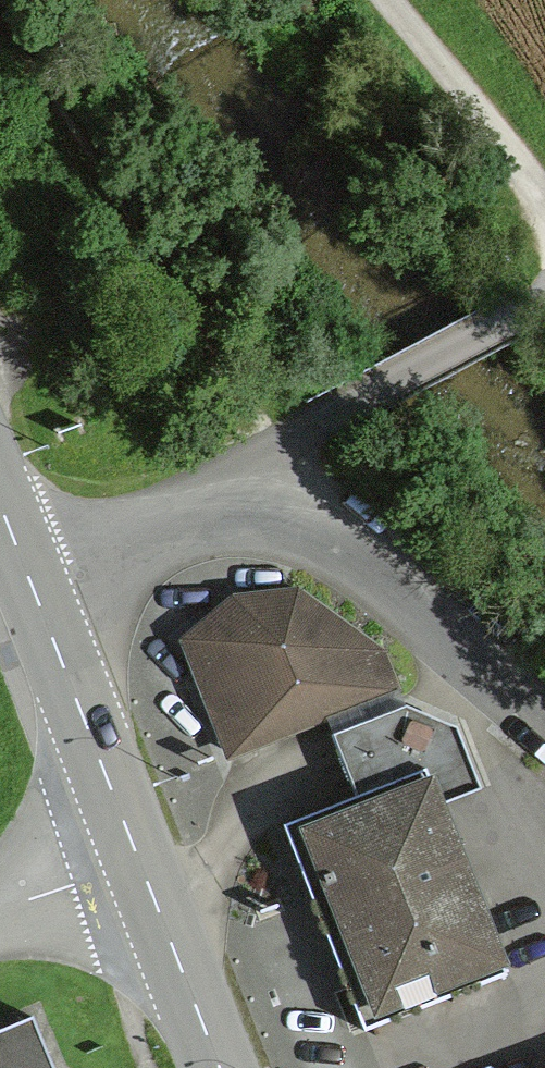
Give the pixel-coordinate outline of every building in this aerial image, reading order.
[(242,606),(198,656),(240,765),(410,701),(397,654),(299,585),(242,606)] [(442,784),(305,840),(383,1030),(520,974),(442,784)] [(42,1028),(0,1046),(0,1067),(59,1067),(42,1028)]
